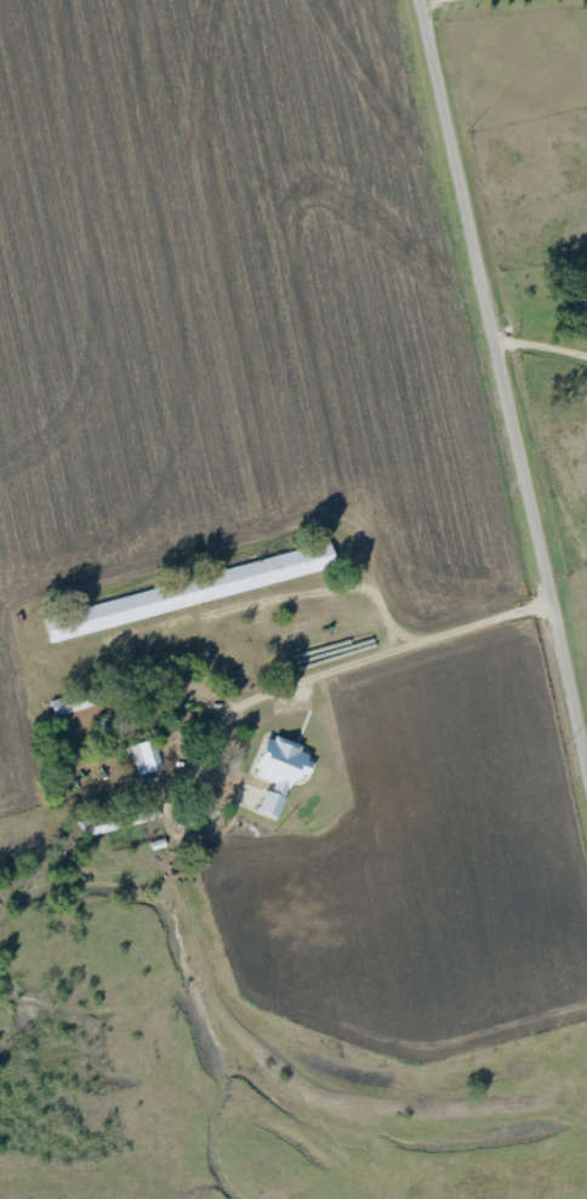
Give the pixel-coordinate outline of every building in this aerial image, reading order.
[(336,573),(331,549),(41,612),(47,637),(336,573)] [(52,717),(67,712),(62,697),(48,701),(52,717)] [(277,821),(295,771),(307,776),(313,761),(297,755),(300,748),(268,735),(253,776),(269,782),(257,813),(277,821)] [(128,746),(136,776),(160,769),(152,740),(128,746)] [(112,814),(114,822),(108,823),(110,831),(158,817),(154,802),(112,814)]
